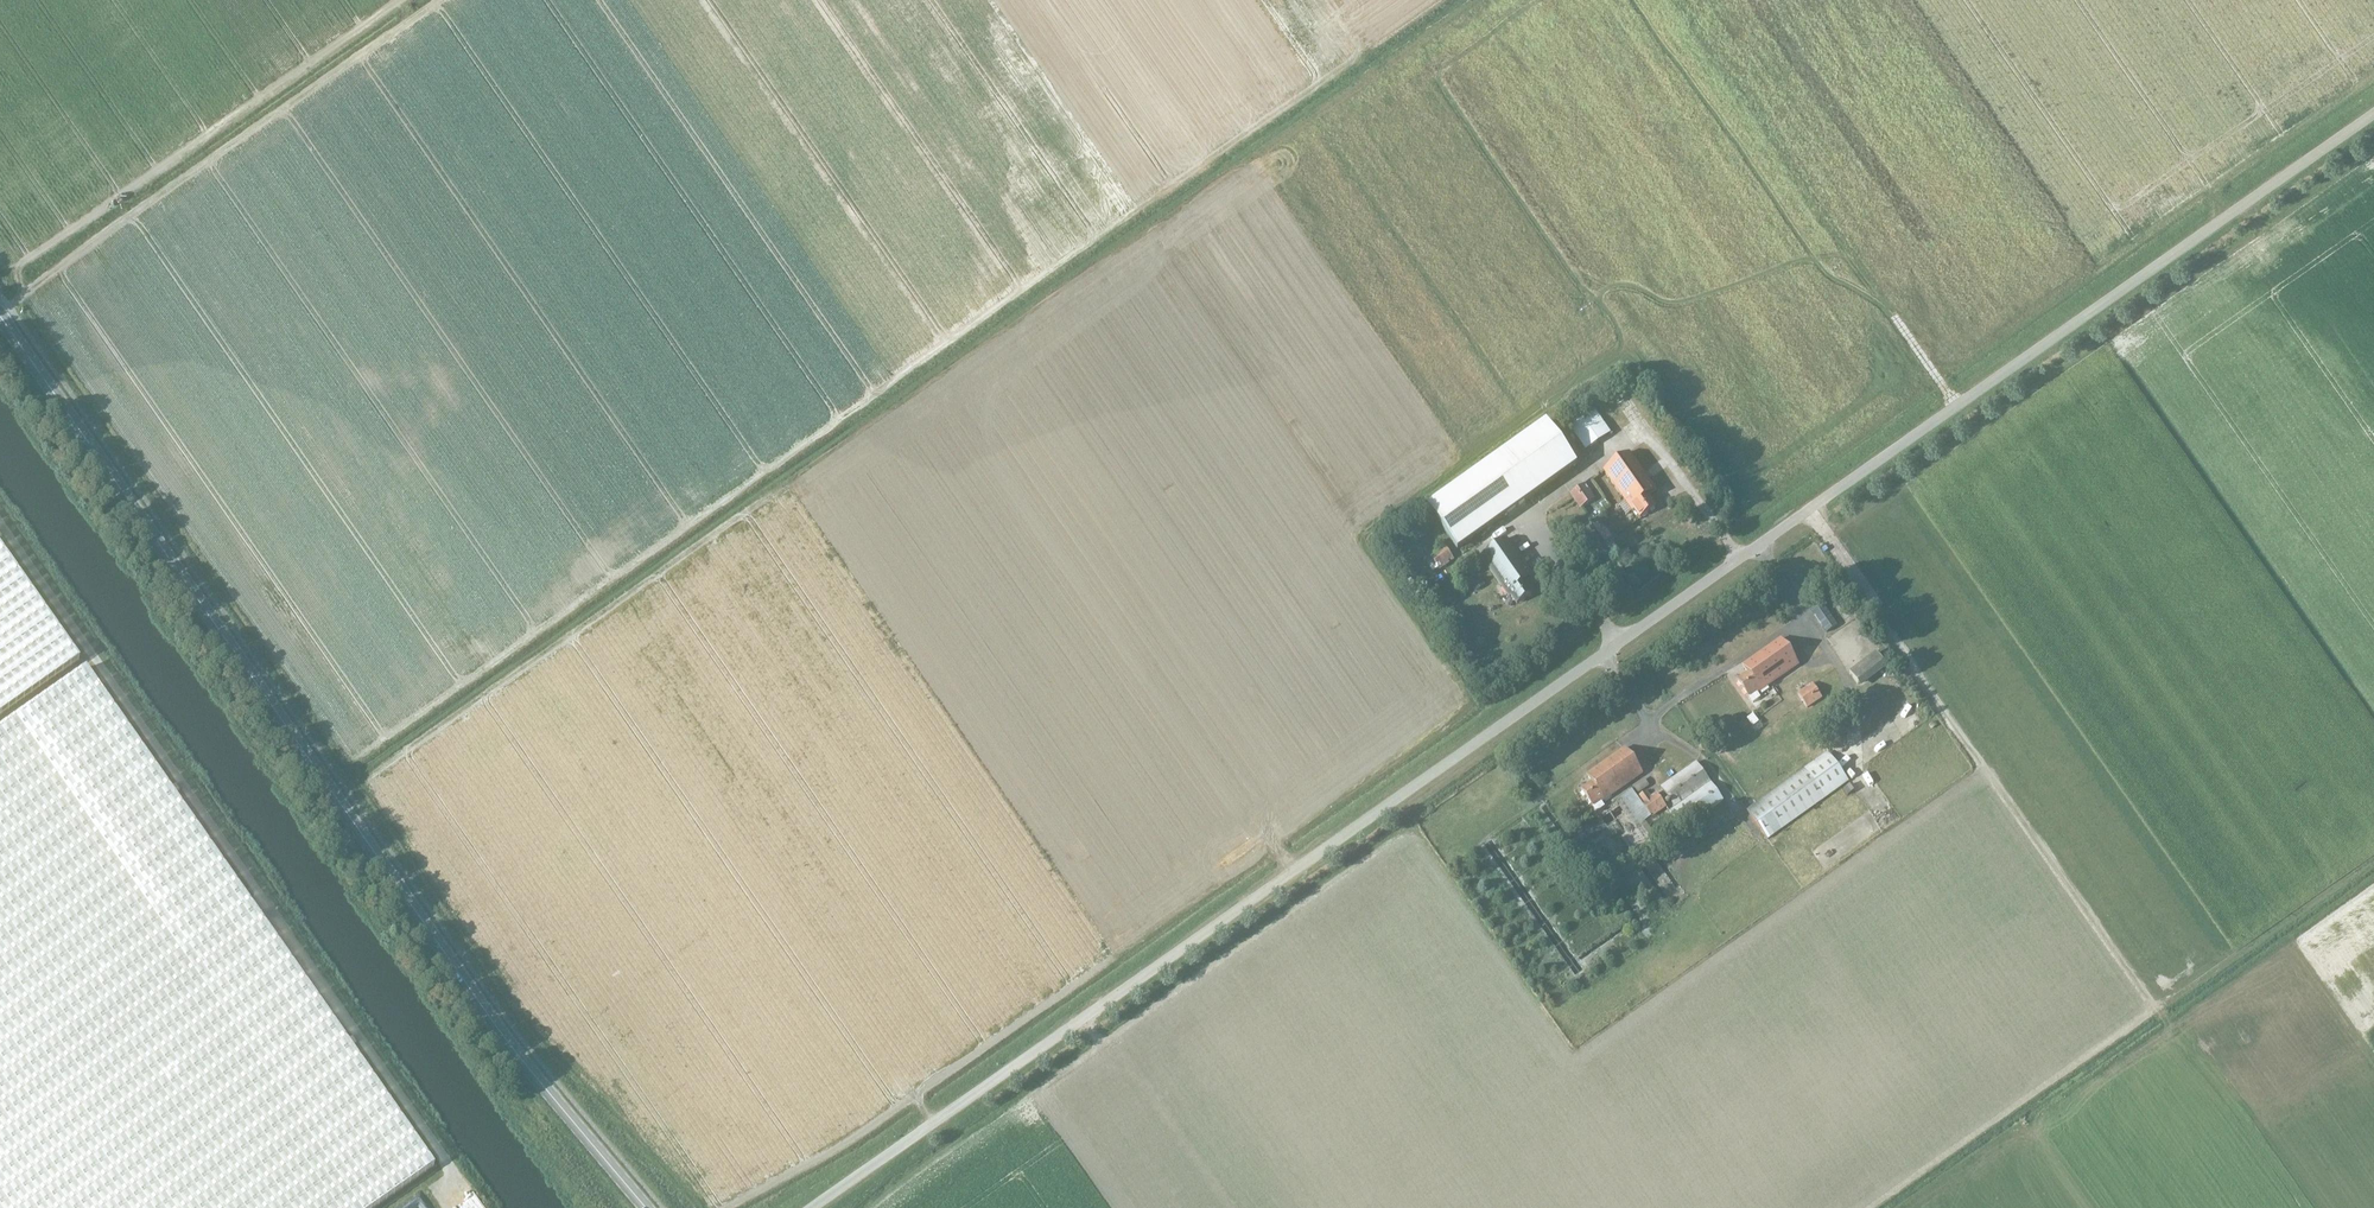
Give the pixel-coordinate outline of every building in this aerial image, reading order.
[(1593,409),(1568,426),(1585,450),(1610,433),(1593,409)] [(1577,465),(1548,426),(1546,422),(1427,508),(1458,550),(1577,465)] [(1656,492),(1656,491),(1629,452),(1603,470),(1633,512),(1635,511),(1640,519),(1657,507),(1650,496),(1656,492)] [(1571,494),(1581,508),(1596,498),(1585,483),(1571,494)] [(1612,537),(1602,523),(1600,521),(1594,526),(1607,545),(1610,543),(1608,540),(1612,537)] [(1526,583),(1533,578),(1506,539),(1481,556),(1511,598),(1512,598),(1517,605),(1533,594),(1526,583)] [(1430,554),(1440,570),(1455,560),(1445,545),(1430,554)] [(79,659),(0,547),(0,714),(79,659)] [(1471,586),(1480,580),(1474,571),(1465,578),(1471,586)] [(1424,593),(1430,600),(1449,584),(1444,577),(1424,593)] [(1821,601),(1810,609),(1827,634),(1838,626),(1821,601)] [(1737,681),(1749,698),(1757,692),(1758,694),(1799,665),(1781,639),(1742,666),(1748,674),(1737,681)] [(1850,672),(1861,688),(1888,668),(1877,652),(1850,672)] [(434,1166),(86,669),(0,729),(0,1207),(373,1207),(434,1166)] [(1798,694),(1808,709),(1823,699),(1813,683),(1798,694)] [(1867,732),(1860,737),(1866,746),(1873,741),(1867,732)] [(1592,784),(1581,791),(1597,812),(1605,806),(1603,803),(1643,774),(1625,748),(1586,775),(1592,784)] [(1746,810),(1768,839),(1849,782),(1829,752),(1746,810)] [(1676,820),(1682,829),(1723,800),(1697,762),(1661,787),(1675,807),(1669,811),(1675,821),(1676,820)] [(1861,788),(1866,786),(1861,775),(1855,778),(1861,788)] [(1643,779),(1632,786),(1638,794),(1648,786),(1643,779)] [(1639,825),(1642,823),(1643,824),(1639,826),(1648,838),(1654,834),(1645,821),(1650,817),(1651,818),(1666,807),(1656,793),(1650,796),(1646,791),(1637,797),(1641,803),(1632,790),(1620,798),(1639,825)] [(1715,817),(1679,843),(1685,851),(1721,827),(1715,817)] [(1597,830),(1601,827),(1597,821),(1593,824),(1597,830)] [(1582,833),(1574,833),(1574,838),(1574,842),(1576,841),(1582,841),(1582,833)]
